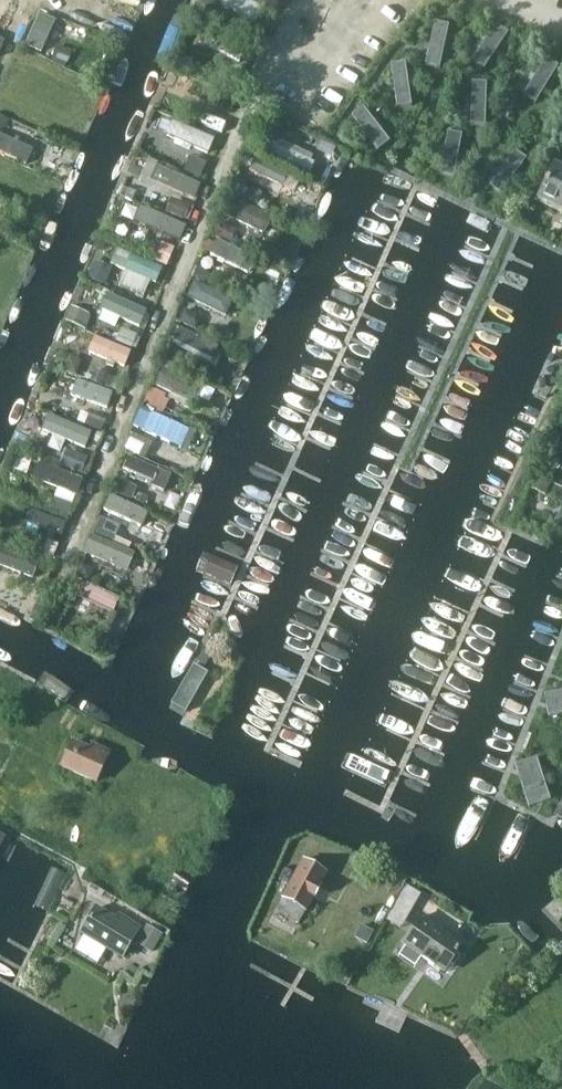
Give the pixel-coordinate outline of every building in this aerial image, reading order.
[(555,167),(538,201),(561,212),(561,170),(555,167)] [(77,581),(72,594),(115,613),(121,600),(77,581)] [(190,725),(205,732),(228,681),(213,674),(190,725)] [(544,695),(548,717),(561,714),(561,691),(544,695)] [(97,782),(110,752),(92,744),(90,749),(73,742),(62,767),(97,782)] [(537,758),(515,765),(529,807),(550,801),(537,758)] [(319,877),(323,869),(303,858),(281,898),(306,911),(323,879),(319,877)] [(123,957),(140,929),(118,916),(115,921),(97,909),(83,932),(123,957)] [(444,971),(461,947),(431,927),(434,924),(423,916),(404,944),(424,957),(422,959),(434,967),(435,965),(444,971)] [(485,1081),(481,1088),(502,1088),(485,1081)]
